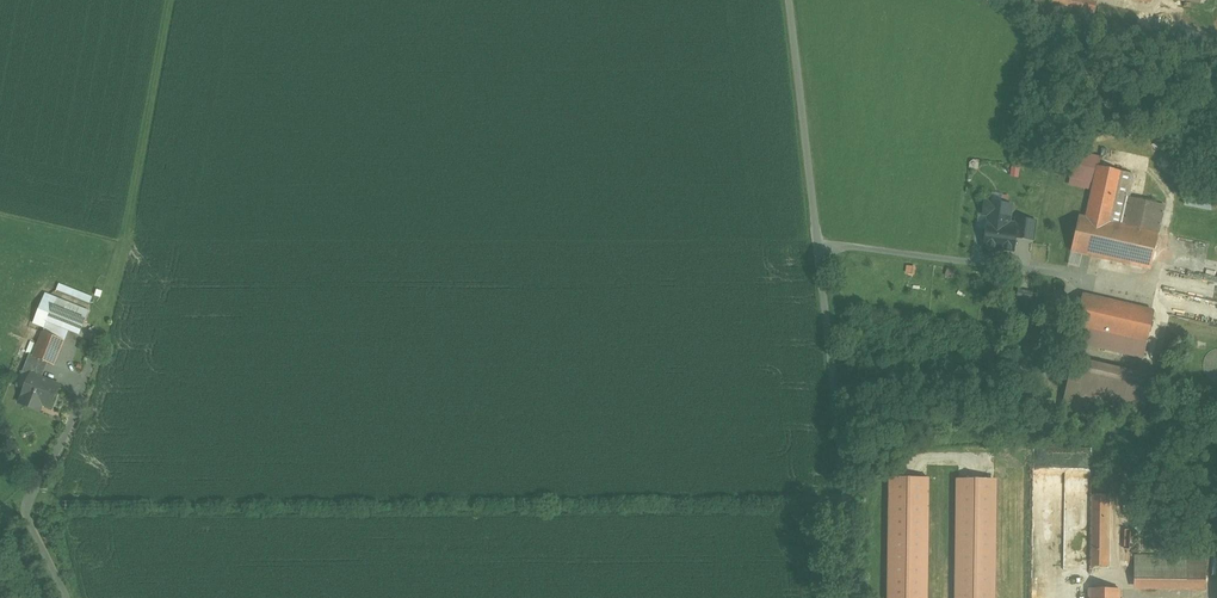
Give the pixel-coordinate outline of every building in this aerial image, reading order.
[(1066,0),(1049,0),(1048,7),(1094,17),(1097,7),(1066,0)] [(1101,158),(1075,152),(1070,177),(1095,182),(1099,166),(1101,158)] [(1099,166),(1095,182),(1087,218),(1080,216),(1073,246),(1072,251),(1151,269),(1166,205),(1129,197),(1134,174),(1099,166)] [(983,248),(1019,252),(1020,239),(1036,241),(1038,220),(1022,218),(1022,223),(1014,222),(1016,202),(993,200),(993,201),(989,200),(983,248)] [(1080,216),(1051,209),(1044,244),(1055,247),(1056,242),(1073,246),(1080,216)] [(88,306),(91,294),(59,285),(55,297),(88,306)] [(1154,311),(1084,295),(1077,327),(1146,344),(1154,311)] [(92,323),(69,315),(61,337),(84,346),(92,323)] [(1146,344),(1077,327),(1073,342),(1143,358),(1146,344)] [(41,374),(37,372),(34,381),(41,384),(44,375),(59,380),(73,342),(55,335),(41,374)] [(1216,352),(1212,355),(1209,359),(1209,364),(1210,369),(1213,373),(1216,375),(1216,352)] [(1150,383),(1072,365),(1064,399),(1099,407),(1143,416),(1143,415),(1150,383)] [(1150,383),(1143,415),(1150,417),(1158,385),(1150,383)] [(55,417),(64,393),(41,385),(32,409),(55,417)] [(1099,407),(1064,399),(1062,408),(1096,416),(1099,407)] [(957,480),(956,597),(995,597),(997,480),(957,480)] [(887,597),(925,597),(924,484),(887,484),(887,597)] [(1110,495),(1092,494),(1091,566),(1109,566),(1109,530),(1110,495)] [(1121,495),(1110,495),(1109,530),(1120,530),(1121,495)] [(1207,559),(1135,556),(1135,578),(1206,581),(1207,559)] [(1090,589),(1090,597),(1120,597),(1120,589),(1090,589)]
